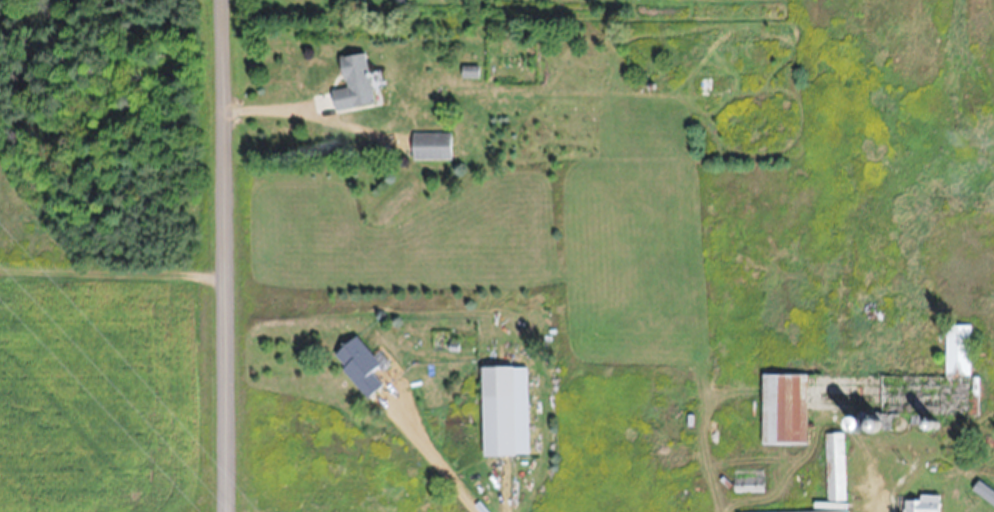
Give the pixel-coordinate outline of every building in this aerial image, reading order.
[(365,53),(339,57),(345,89),(331,91),(334,110),(374,103),(365,53)] [(461,77),(477,76),(476,71),(471,71),(470,68),(461,69),(461,77)] [(411,133),(411,159),(451,159),(451,133),(411,133)] [(970,323),(946,323),(946,375),(970,375),(970,323)] [(366,397),(383,385),(372,370),(380,364),(357,334),(332,353),(366,397)] [(806,443),(806,372),(762,372),(762,443),(806,443)] [(514,454),(514,393),(482,393),(482,454),(514,454)] [(736,511),(844,511),(844,508),(846,508),(844,431),(825,431),(827,510),(736,511)] [(762,467),(732,467),(732,484),(762,484),(762,467)] [(979,478),(971,488),(993,505),(993,490),(979,478)] [(939,493),(920,493),(920,498),(904,499),(904,511),(939,511),(939,493)]
